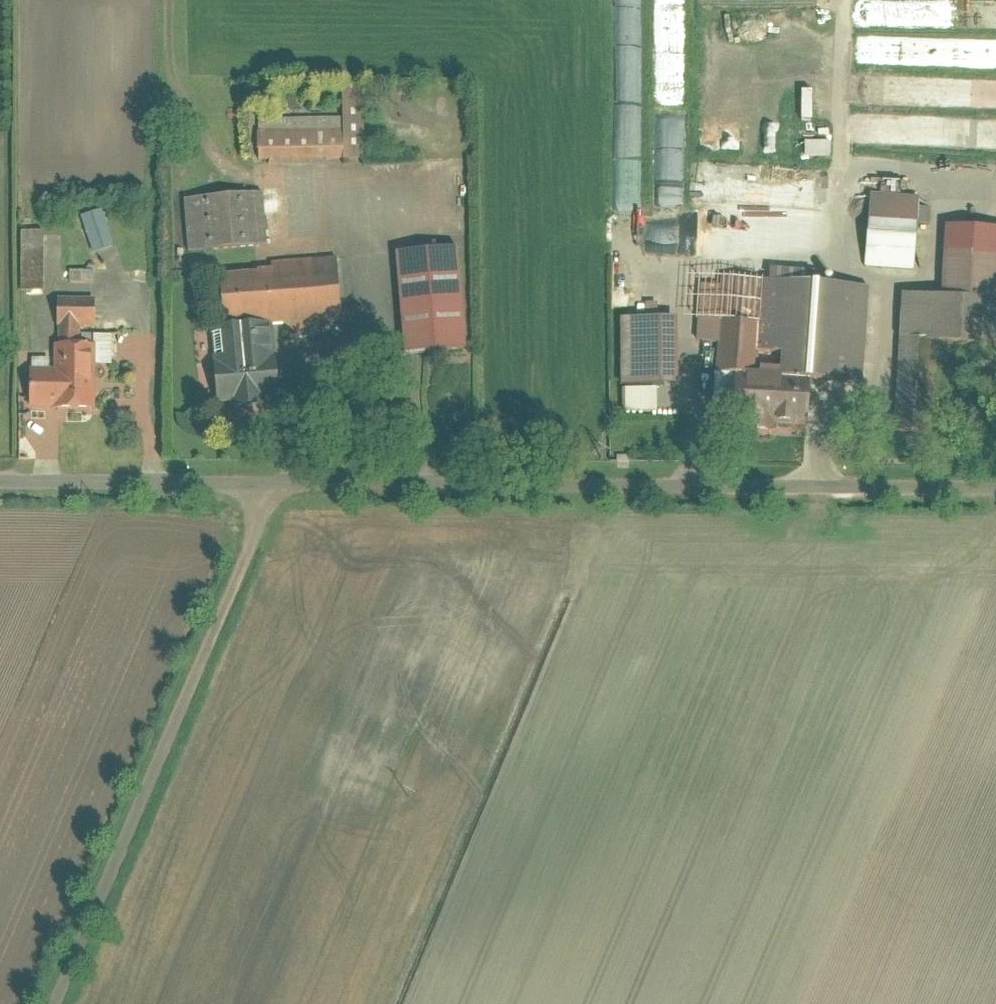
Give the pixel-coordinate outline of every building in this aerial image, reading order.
[(706,54),(704,146),(717,146),(718,54),(706,54)] [(368,79),(349,80),(351,159),(370,159),(368,79)] [(816,121),(816,93),(806,93),(806,121),(816,121)] [(345,115),(263,117),(265,161),(346,159),(345,115)] [(806,159),(831,160),(831,143),(807,143),(806,159)] [(746,205),(801,206),(802,173),(782,173),(781,185),(747,184),(746,205)] [(807,207),(820,207),(820,177),(806,177),(807,207)] [(265,193),(188,198),(192,253),(269,248),(265,193)] [(920,195),(872,193),(869,264),(916,267),(920,195)] [(108,208),(87,215),(99,252),(120,245),(108,208)] [(955,227),(952,296),(920,295),(918,338),(995,341),(995,228),(955,227)] [(675,231),(660,231),(658,251),(674,252),(675,231)] [(50,233),(27,232),(26,283),(48,284),(50,233)] [(721,257),(722,243),(683,241),(682,255),(721,257)] [(461,245),(403,250),(412,353),(469,348),(461,245)] [(347,324),(340,258),(276,265),(276,271),(229,276),(235,325),(296,319),(297,330),(347,324)] [(94,284),(94,272),(71,272),(71,284),(94,284)] [(765,281),(728,280),(727,287),(725,346),(723,374),(748,375),(760,376),(765,281)] [(789,353),(788,377),(817,379),(864,381),(868,286),(769,281),(766,352),(789,353)] [(727,287),(708,287),(706,345),(725,346),(727,287)] [(101,328),(100,299),(63,300),(63,328),(87,328),(101,328)] [(677,319),(628,319),(627,383),(677,384),(677,319)] [(278,323),(217,330),(225,405),(244,403),(244,407),(273,404),(272,400),(286,398),(278,323)] [(87,343),(87,328),(63,328),(64,343),(87,343)] [(87,343),(64,343),(64,364),(39,365),(40,407),(103,406),(101,342),(87,343)] [(760,376),(748,375),(746,420),(815,424),(817,379),(788,377),(760,376)] [(626,389),(626,415),(659,414),(658,389),(626,389)]
